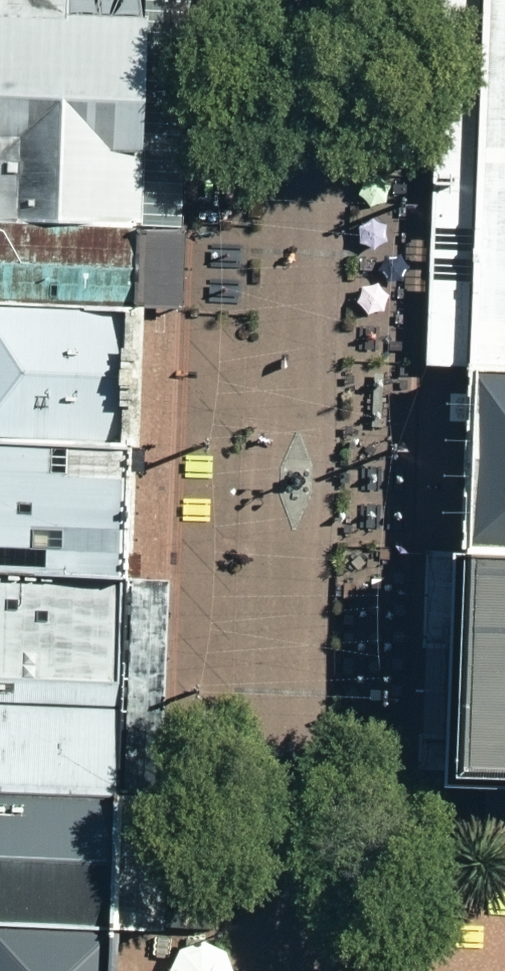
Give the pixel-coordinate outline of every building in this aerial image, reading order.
[(143,223),(151,0),(0,0),(0,218),(143,223)] [(143,223),(189,225),(199,0),(151,0),(143,223)] [(456,359),(504,360),(504,0),(463,0),(456,359)] [(143,223),(0,218),(0,292),(141,297),(143,223)] [(141,297),(0,292),(0,433),(136,437),(141,297)] [(456,359),(452,550),(504,551),(504,360),(456,359)] [(136,437),(0,433),(0,576),(131,580),(136,437)] [(452,550),(448,775),(504,776),(504,551),(452,550)] [(131,580),(0,576),(0,780),(124,784),(131,580)] [(124,784),(0,780),(0,913),(121,917),(124,784)] [(121,917),(0,913),(0,970),(119,970),(121,917)]
